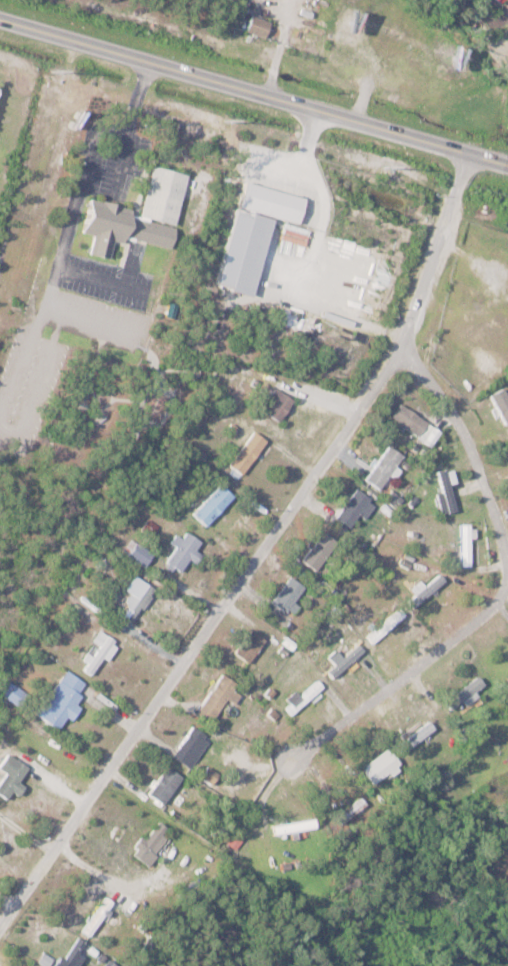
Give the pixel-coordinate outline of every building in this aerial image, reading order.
[(252,14),(271,22),(264,38),(245,30),(252,14)] [(152,164),(189,173),(176,224),(140,215),(152,164)] [(246,181),(305,198),(298,222),(239,205),(246,181)] [(91,197),(83,231),(94,234),(89,253),(109,258),(114,240),(124,242),(126,237),(170,249),(176,227),(131,215),(133,208),(91,197)] [(238,208),(274,218),(253,293),(217,283),(238,208)] [(500,426),(507,422),(507,408),(499,390),(485,397),(500,426)] [(260,413),(275,423),(289,403),(274,393),(260,413)] [(436,435),(396,406),(385,420),(425,449),(436,435)] [(225,467),(237,477),(263,443),(250,433),(225,467)] [(361,482),(377,493),(399,459),(383,448),(361,482)] [(450,512),(450,486),(451,486),(451,472),(437,472),(437,511),(450,512)] [(361,520),(372,505),(353,490),(330,520),(344,531),(355,516),(361,520)] [(458,529),(458,568),(466,568),(466,540),(470,540),(470,529),(458,529)] [(334,545),(320,533),(297,562),(311,573),(334,545)] [(192,565),(198,556),(192,552),(198,544),(182,534),(177,541),(172,537),(166,545),(173,549),(161,566),(176,575),(186,561),(192,565)] [(441,583),(435,577),(405,604),(411,610),(441,583)] [(282,614),(301,590),(286,579),(267,603),(282,614)] [(117,619),(134,626),(148,589),(131,582),(117,619)] [(374,620),(363,627),(368,634),(363,638),(368,645),(402,620),(396,611),(377,625),(374,620)] [(230,655),(245,666),(262,642),(247,632),(230,655)] [(112,645),(100,636),(77,668),(89,677),(112,645)] [(65,721),(84,685),(65,676),(39,724),(55,732),(62,719),(65,721)] [(193,718),(208,726),(221,701),(229,705),(238,687),(215,676),(193,718)] [(475,698),(472,693),(481,688),(476,680),(440,702),(447,714),(475,698)] [(432,732),(426,725),(392,749),(398,756),(432,732)] [(186,771),(208,742),(189,728),(167,758),(186,771)] [(357,772),(369,787),(396,766),(384,751),(357,772)] [(8,773),(0,784),(0,793),(9,799),(14,791),(20,796),(26,787),(19,782),(30,767),(9,753),(0,766),(0,768),(8,773)] [(191,776),(207,787),(214,777),(198,766),(191,776)] [(159,806),(176,780),(161,770),(144,797),(159,806)] [(272,836),(313,830),(311,821),(271,828),(272,836)] [(141,865),(168,834),(156,824),(129,855),(141,865)] [(109,903),(100,898),(78,933),(87,939),(109,903)] [(82,944),(73,938),(58,963),(40,953),(34,963),(40,965),(69,965),(82,944)]
